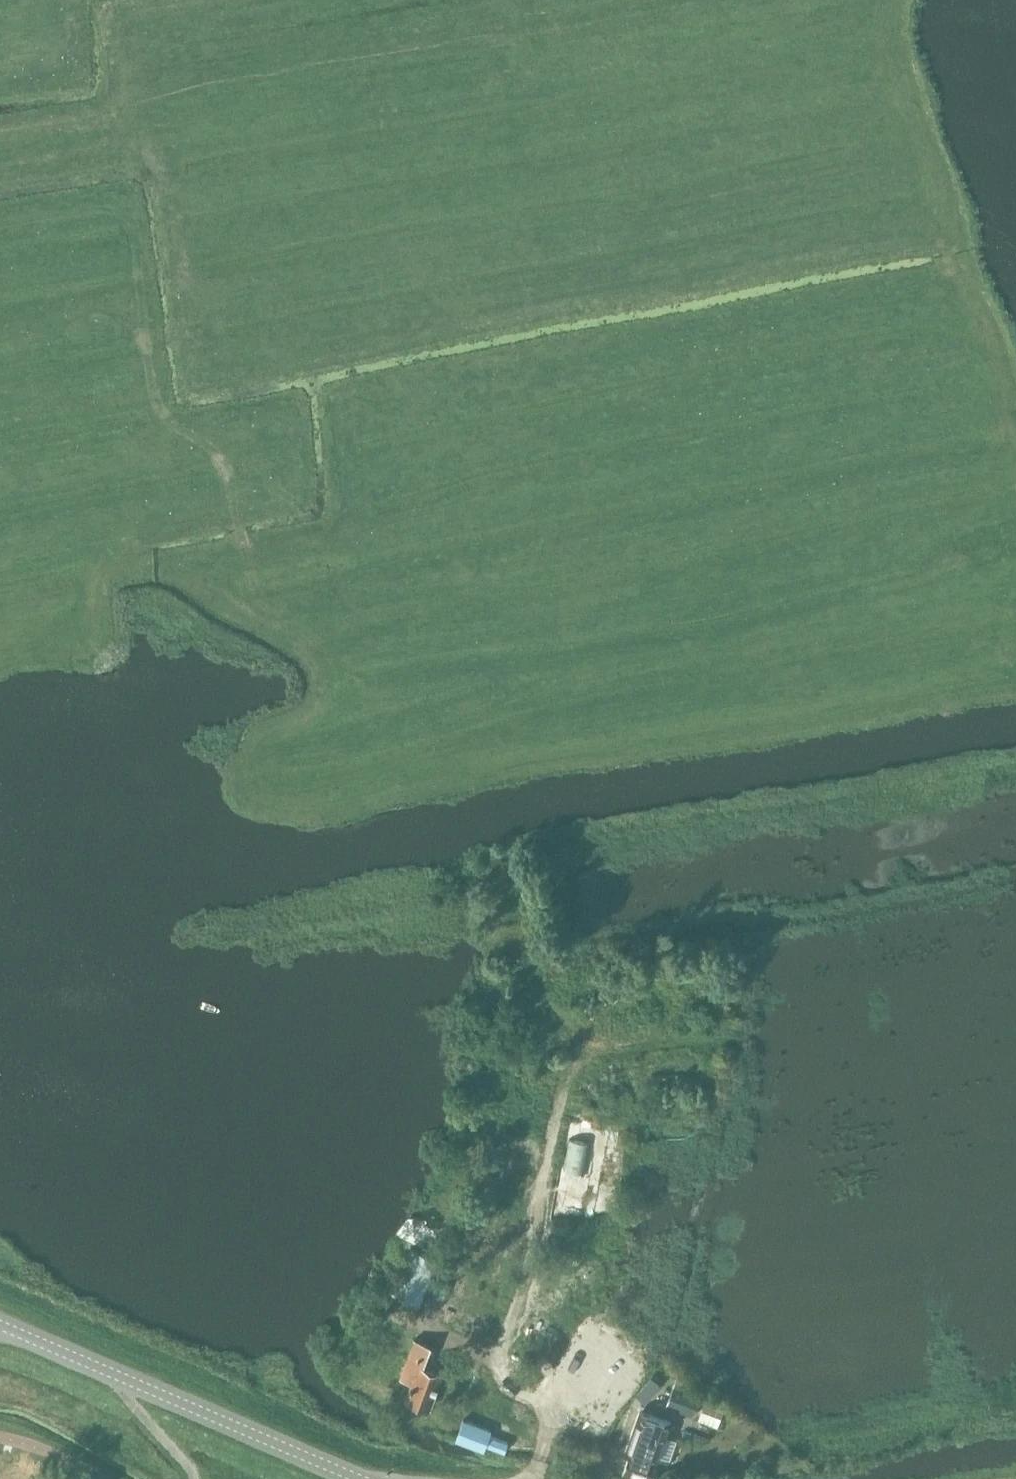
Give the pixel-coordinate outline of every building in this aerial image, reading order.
[(389,1290),(419,1307),(423,1299),(439,1307),(450,1287),(434,1278),(442,1262),(412,1246),(389,1290)] [(406,1398),(430,1407),(443,1372),(423,1365),(430,1345),(415,1339),(400,1378),(412,1382),(406,1398)] [(650,1378),(635,1396),(644,1404),(660,1386),(650,1378)] [(466,1385),(456,1416),(464,1419),(456,1440),(483,1451),(485,1445),(506,1453),(510,1442),(520,1446),(530,1418),(501,1407),(503,1400),(495,1398),(496,1395),(466,1385)] [(666,1405),(692,1415),(699,1396),(673,1386),(666,1405)] [(723,1411),(704,1404),(697,1421),(717,1428),(723,1411)] [(630,1451),(623,1470),(648,1478),(652,1478),(659,1459),(657,1458),(669,1423),(638,1412),(625,1449),(630,1451)]
